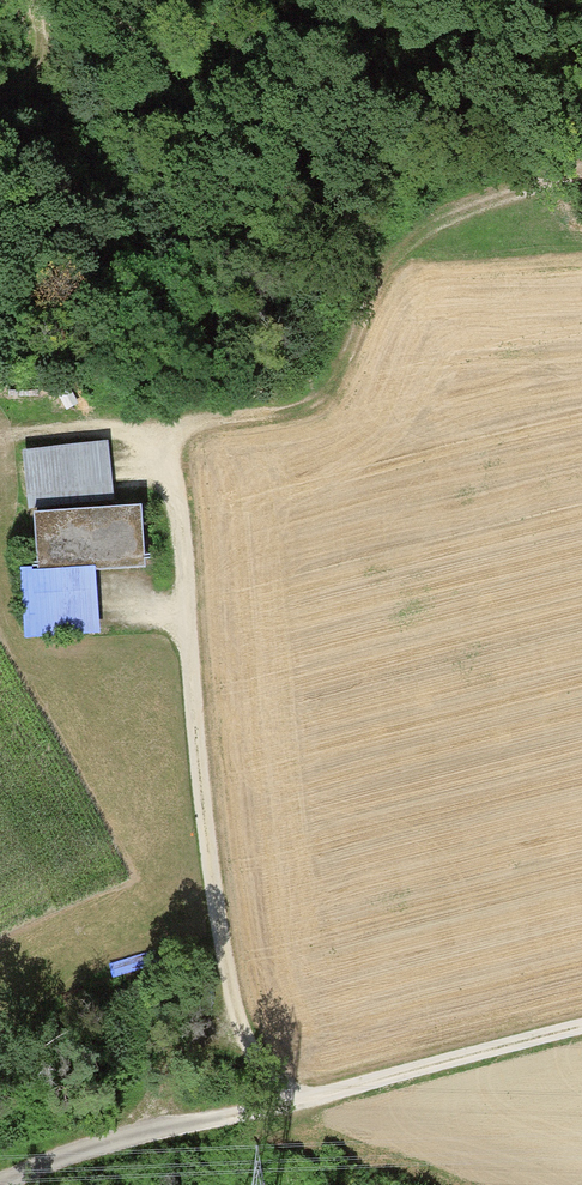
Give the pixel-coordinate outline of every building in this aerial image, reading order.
[(105,459),(32,461),(34,510),(107,508),(105,459)] [(142,529),(41,532),(42,583),(94,581),(143,580),(142,529)] [(96,649),(94,581),(42,583),(44,650),(96,649)]
